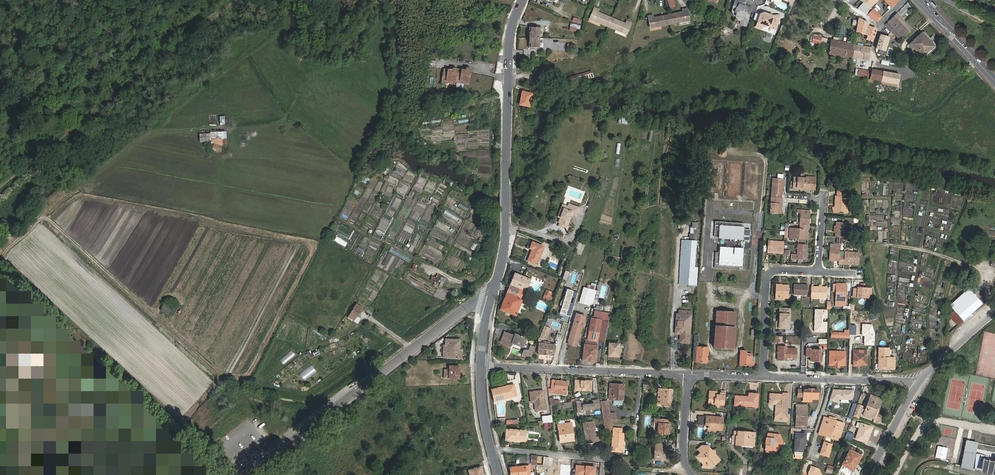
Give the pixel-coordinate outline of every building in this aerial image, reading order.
[(744,0),(737,0),(735,7),(738,9),(737,13),(739,13),(738,17),(739,20),(749,23),(750,19),(750,18),(753,8),(748,6),(747,4),(748,1),(744,0)] [(862,1),(857,9),(867,15),(872,8),(870,6),(877,0),(860,0),(862,1)] [(609,26),(612,18),(598,12),(599,9),(595,7),(591,16),(595,17),(594,20),(609,26)] [(669,15),(670,24),(686,21),(685,18),(689,17),(687,8),(683,9),(683,12),(669,15)] [(872,8),(867,15),(872,17),(876,11),(872,8)] [(876,11),(872,17),(877,21),(882,17),(876,11)] [(764,13),(761,14),(757,27),(762,29),(763,27),(766,26),(776,29),(781,16),(779,16),(774,16),(764,13)] [(897,13),(886,24),(899,40),(911,29),(897,13)] [(655,27),(670,24),(669,15),(654,18),(653,15),(649,16),(650,25),(654,24),(655,27)] [(626,24),(612,18),(609,26),(623,32),(624,30),(628,31),(631,22),(627,21),(626,24)] [(866,23),(859,18),(857,31),(868,35),(867,39),(872,41),(877,29),(868,26),(866,23)] [(530,32),(529,38),(539,38),(539,28),(531,28),(531,32),(530,32)] [(922,57),(935,45),(924,33),(923,34),(922,33),(910,44),(922,57)] [(876,48),(884,51),(888,37),(879,35),(876,48)] [(539,38),(529,38),(529,43),(531,43),(531,48),(539,48),(539,38)] [(829,53),(840,55),(842,42),(831,40),(830,45),(829,53)] [(840,55),(853,57),(854,44),(842,42),(840,55)] [(854,44),(853,57),(869,60),(871,47),(863,46),(864,43),(859,43),(858,45),(854,44)] [(454,67),(446,66),(444,76),(453,77),(452,80),(457,80),(457,78),(458,76),(467,77),(466,79),(471,80),(473,65),(470,64),(470,67),(468,66),(457,65),(456,67),(454,67)] [(854,74),(867,77),(868,71),(855,69),(854,74)] [(870,79),(882,81),(884,72),(882,71),(871,70),(871,72),(870,77),(870,79)] [(594,76),(592,71),(561,80),(563,86),(594,76)] [(884,72),(882,81),(892,83),(894,73),(884,72)] [(529,106),(531,93),(522,92),(520,104),(529,106)] [(222,139),(222,132),(215,132),(214,145),(222,146),(223,139),(222,139)] [(210,141),(210,133),(200,134),(200,142),(210,141)] [(773,178),(772,194),(782,194),(783,194),(784,184),(784,179),(773,178)] [(810,191),(811,178),(806,178),(806,179),(793,178),(793,190),(810,191)] [(846,212),(846,204),(847,197),(845,197),(846,190),(839,190),(838,196),(836,196),(835,211),(846,212)] [(955,206),(957,196),(947,194),(945,203),(955,206)] [(782,197),(772,197),(771,213),(781,214),(781,209),(782,209),(783,197),(782,197)] [(558,225),(563,227),(564,225),(567,226),(570,215),(569,215),(570,213),(575,214),(578,207),(568,203),(566,208),(561,206),(558,216),(562,217),(558,225)] [(801,224),(808,225),(809,214),(805,213),(805,210),(801,210),(801,213),(800,224),(801,224)] [(718,238),(750,241),(751,230),(745,230),(745,224),(716,222),(715,237),(719,237),(718,238)] [(836,237),(844,238),(845,222),(837,222),(836,226),(836,233),(836,237)] [(807,238),(808,225),(801,224),(800,229),(790,228),(789,238),(798,239),(799,237),(807,238)] [(768,252),(783,253),(784,243),(784,240),(777,240),(769,240),(768,252)] [(696,242),(683,241),(679,284),(695,285),(696,267),(694,267),(696,242)] [(537,264),(540,257),(545,246),(534,242),(531,248),(533,249),(529,260),(537,264)] [(807,253),(808,244),(796,244),(796,254),(790,254),(790,259),(805,260),(806,253),(807,253)] [(838,263),(843,264),(843,263),(844,257),(839,256),(840,244),(830,244),(829,259),(838,259),(838,262),(838,263)] [(743,266),(744,249),(720,247),(720,253),(716,253),(715,268),(744,270),(744,266),(743,266)] [(859,253),(844,252),(844,257),(843,263),(859,264),(859,253)] [(511,285),(526,291),(527,290),(531,279),(516,272),(511,285)] [(845,306),(846,284),(837,284),(836,306),(845,306)] [(524,298),(526,291),(511,285),(500,310),(516,316),(523,300),(526,301),(526,299),(524,298)] [(788,286),(781,285),(781,287),(779,287),(779,285),(776,285),(775,298),(787,298),(788,286)] [(807,295),(808,286),(795,285),(794,295),(807,295)] [(827,288),(811,286),(811,298),(826,298),(827,288)] [(869,296),(869,287),(858,286),(858,287),(854,287),(854,295),(869,296)] [(580,302),(589,304),(593,290),(585,287),(580,302)] [(982,303),(969,288),(950,305),(963,320),(982,303)] [(546,290),(543,297),(549,300),(552,292),(546,290)] [(594,305),(597,291),(593,290),(589,304),(594,305)] [(353,310),(359,314),(363,307),(358,304),(353,310)] [(724,312),(724,308),(717,307),(714,348),(734,350),(736,309),(729,309),(729,313),(724,312)] [(355,320),(359,314),(353,310),(349,317),(355,320)] [(679,327),(676,327),(675,334),(681,334),(680,343),(689,343),(691,311),(681,310),(681,316),(679,316),(679,327)] [(859,324),(859,311),(858,311),(858,317),(850,317),(850,323),(851,323),(855,323),(859,324)] [(570,341),(578,343),(586,317),(577,314),(569,341),(570,341)] [(605,343),(610,322),(602,320),(603,316),(593,314),(593,316),(591,316),(591,318),(592,318),(588,340),(605,343)] [(546,339),(550,328),(547,327),(548,325),(546,325),(546,326),(545,326),(541,337),(546,339)] [(505,333),(502,343),(512,346),(513,344),(523,347),(526,338),(524,337),(524,336),(522,336),(522,337),(516,335),(516,336),(505,333)] [(459,353),(460,350),(460,340),(446,340),(446,345),(448,345),(448,351),(451,351),(450,358),(462,359),(462,353),(459,353)] [(699,341),(694,341),(693,362),(708,363),(709,348),(699,347),(699,341)] [(554,355),(555,345),(539,343),(538,354),(554,355)] [(615,355),(620,355),(620,344),(610,343),(609,356),(615,356),(615,355)] [(597,362),(598,346),(585,345),(584,361),(597,362)] [(795,358),(796,349),(787,348),(787,351),(778,351),(778,360),(787,361),(787,358),(795,358)] [(522,358),(532,359),(535,351),(530,349),(529,354),(524,353),(522,358)] [(816,360),(816,361),(821,362),(821,350),(812,350),(812,349),(807,349),(807,356),(810,356),(810,360),(816,360)] [(892,364),(893,359),(890,358),(890,350),(879,349),(878,369),(883,369),(883,368),(889,368),(889,370),(894,370),(895,364),(892,364)] [(859,365),(866,365),(866,354),(867,350),(854,350),(854,366),(859,366),(859,365)] [(752,366),(755,366),(755,361),(752,361),(753,355),(747,354),(747,352),(741,351),(741,365),(752,366)] [(842,354),(830,354),(830,365),(835,366),(835,367),(841,368),(841,366),(847,366),(847,357),(842,356),(842,354)] [(459,375),(460,375),(460,367),(450,367),(450,378),(459,379),(459,375)] [(592,390),(592,381),(577,380),(576,390),(592,390)] [(566,390),(567,382),(555,381),(551,381),(551,389),(554,389),(554,390),(566,390)] [(613,399),(623,400),(625,385),(614,384),(612,384),(612,386),(614,386),(613,396),(611,396),(611,398),(613,399)] [(514,385),(494,389),(497,401),(517,396),(514,385)] [(663,397),(662,405),(672,406),(673,390),(659,388),(659,396),(663,397)] [(534,399),(534,402),(535,411),(544,409),(542,390),(530,392),(531,399),(534,399)] [(808,399),(812,400),(819,400),(819,391),(814,391),(814,390),(809,390),(799,390),(799,397),(804,398),(804,402),(808,402),(808,399)] [(735,404),(757,406),(758,393),(750,392),(749,396),(736,395),(735,404)] [(717,394),(709,394),(708,405),(724,406),(725,394),(721,393),(721,394),(721,396),(716,395),(717,394)] [(776,416),(786,417),(788,394),(783,394),(783,395),(770,394),(770,402),(777,402),(776,405),(776,416)] [(878,407),(881,399),(871,395),(864,414),(875,418),(875,419),(881,422),(883,417),(877,415),(878,410),(877,409),(876,407),(878,407)] [(806,428),(807,405),(797,405),(795,428),(806,428)] [(603,408),(604,422),(612,421),(612,417),(615,417),(615,414),(608,415),(607,407),(603,408)] [(723,418),(707,417),(706,417),(700,417),(699,425),(708,425),(708,432),(715,432),(715,430),(723,430),(723,418)] [(657,434),(668,434),(668,427),(670,427),(671,419),(654,418),(654,422),(658,423),(657,434)] [(829,419),(824,418),(821,428),(828,431),(830,425),(838,427),(836,433),(841,435),(845,424),(835,421),(835,422),(829,421),(829,419)] [(586,434),(587,443),(596,442),(596,444),(601,444),(600,433),(595,434),(594,421),(583,423),(584,431),(586,431),(586,434)] [(571,428),(573,427),(572,423),(558,425),(561,442),(575,440),(574,436),(572,436),(571,428)] [(867,435),(870,427),(862,423),(861,426),(860,428),(856,438),(867,442),(869,435),(867,435)] [(830,425),(828,431),(829,431),(836,433),(838,427),(830,425)] [(839,441),(841,435),(836,433),(829,431),(828,431),(821,428),(819,434),(839,441)] [(525,441),(525,431),(507,429),(506,440),(525,441)] [(790,435),(795,435),(794,453),(802,453),(803,446),(805,446),(805,436),(799,435),(800,431),(791,430),(790,435)] [(735,431),(735,436),(736,436),(736,444),(742,444),(742,442),(754,443),(755,432),(751,432),(745,431),(735,431)] [(845,439),(851,441),(854,433),(848,431),(845,439)] [(764,444),(767,445),(768,445),(768,443),(766,443),(767,437),(773,437),(773,434),(767,433),(766,436),(765,436),(764,444)] [(624,435),(621,435),(614,434),(612,453),(622,454),(623,445),(621,445),(622,442),(624,442),(624,435)] [(767,445),(766,451),(772,452),(773,449),(773,446),(781,447),(783,444),(784,444),(785,443),(784,442),(783,442),(780,434),(773,434),(773,437),(767,437),(766,443),(768,443),(768,445),(767,445)] [(966,441),(960,468),(994,474),(994,456),(975,452),(977,443),(966,441)] [(654,459),(667,460),(668,451),(662,450),(662,444),(655,443),(654,459)] [(832,445),(824,443),(820,454),(828,457),(832,445)] [(714,462),(716,464),(720,461),(714,455),(715,452),(712,449),(708,446),(705,449),(701,452),(697,456),(700,460),(704,460),(703,467),(707,468),(710,465),(714,462)] [(947,448),(937,446),(935,457),(945,459),(947,448)] [(856,460),(858,461),(861,456),(850,449),(839,468),(850,474),(852,471),(851,470),(856,460)] [(553,466),(553,457),(532,455),(532,464),(553,466)] [(511,474),(530,474),(529,465),(510,467),(511,474)] [(596,467),(577,465),(576,474),(582,474),(595,474),(596,467)]
